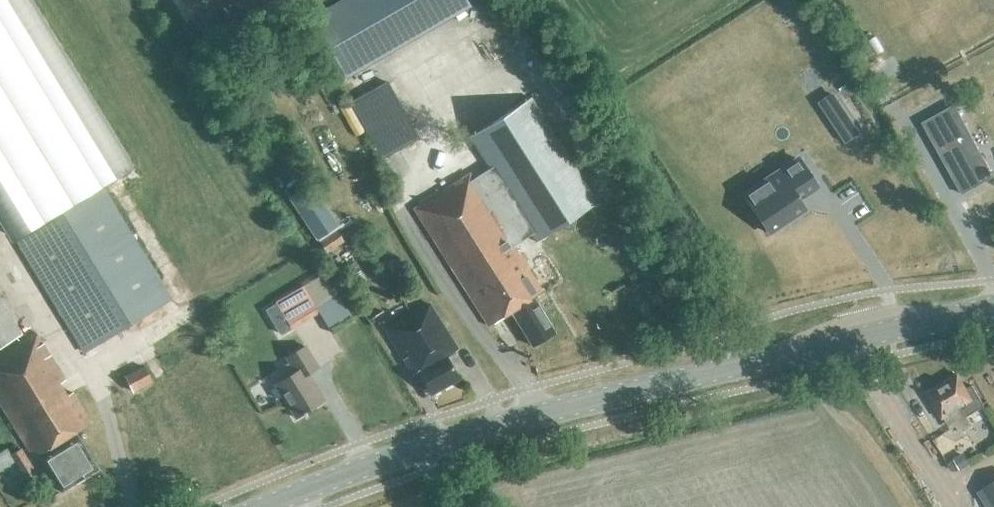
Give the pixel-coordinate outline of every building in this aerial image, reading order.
[(101,186),(128,169),(24,0),(0,0),(0,213),(5,221),(84,351),(170,298),(101,186)] [(468,4),(466,0),(343,0),(312,18),(345,75),(468,4)] [(418,137),(386,80),(351,100),(383,157),(418,137)] [(473,178),(469,172),(414,208),(488,324),(510,310),(532,345),(554,331),(532,296),(544,289),(542,287),(558,277),(545,258),(543,259),(540,255),(533,260),(535,264),(530,268),(514,244),(531,233),(536,241),(597,202),(530,96),(469,135),(489,167),(473,178)] [(347,105),(340,109),(355,137),(363,133),(347,105)] [(922,124),(962,195),(983,183),(993,177),(971,135),(955,106),(922,124)] [(859,135),(845,113),(832,122),(846,143),(859,135)] [(799,158),(744,195),(753,210),(768,232),(804,208),(797,197),(816,184),(799,158)] [(299,191),(289,197),(317,238),(336,226),(318,198),(308,204),(299,191)] [(611,228),(621,243),(635,234),(625,219),(611,228)] [(336,229),(319,239),(326,252),(343,241),(336,229)] [(275,302),(286,319),(291,328),(319,311),(310,297),(313,295),(308,286),(305,287),(304,285),(275,302)] [(21,332),(0,298),(0,346),(21,332)] [(430,392),(458,377),(446,355),(457,349),(429,303),(384,328),(412,374),(418,371),(430,392)] [(97,468),(77,435),(57,447),(55,443),(90,422),(35,331),(0,353),(0,403),(33,457),(44,450),(46,453),(40,457),(60,491),(97,468)] [(465,338),(470,351),(481,347),(477,334),(465,338)] [(290,374),(274,384),(295,417),(323,399),(307,373),(318,366),(304,345),(285,357),(289,362),(284,365),(290,374)] [(133,390),(151,381),(143,365),(125,375),(133,390)] [(949,414),(955,423),(960,431),(972,424),(967,416),(983,406),(970,385),(966,388),(958,374),(927,392),(943,418),(949,414)] [(10,453),(25,477),(35,472),(20,447),(10,453)]
